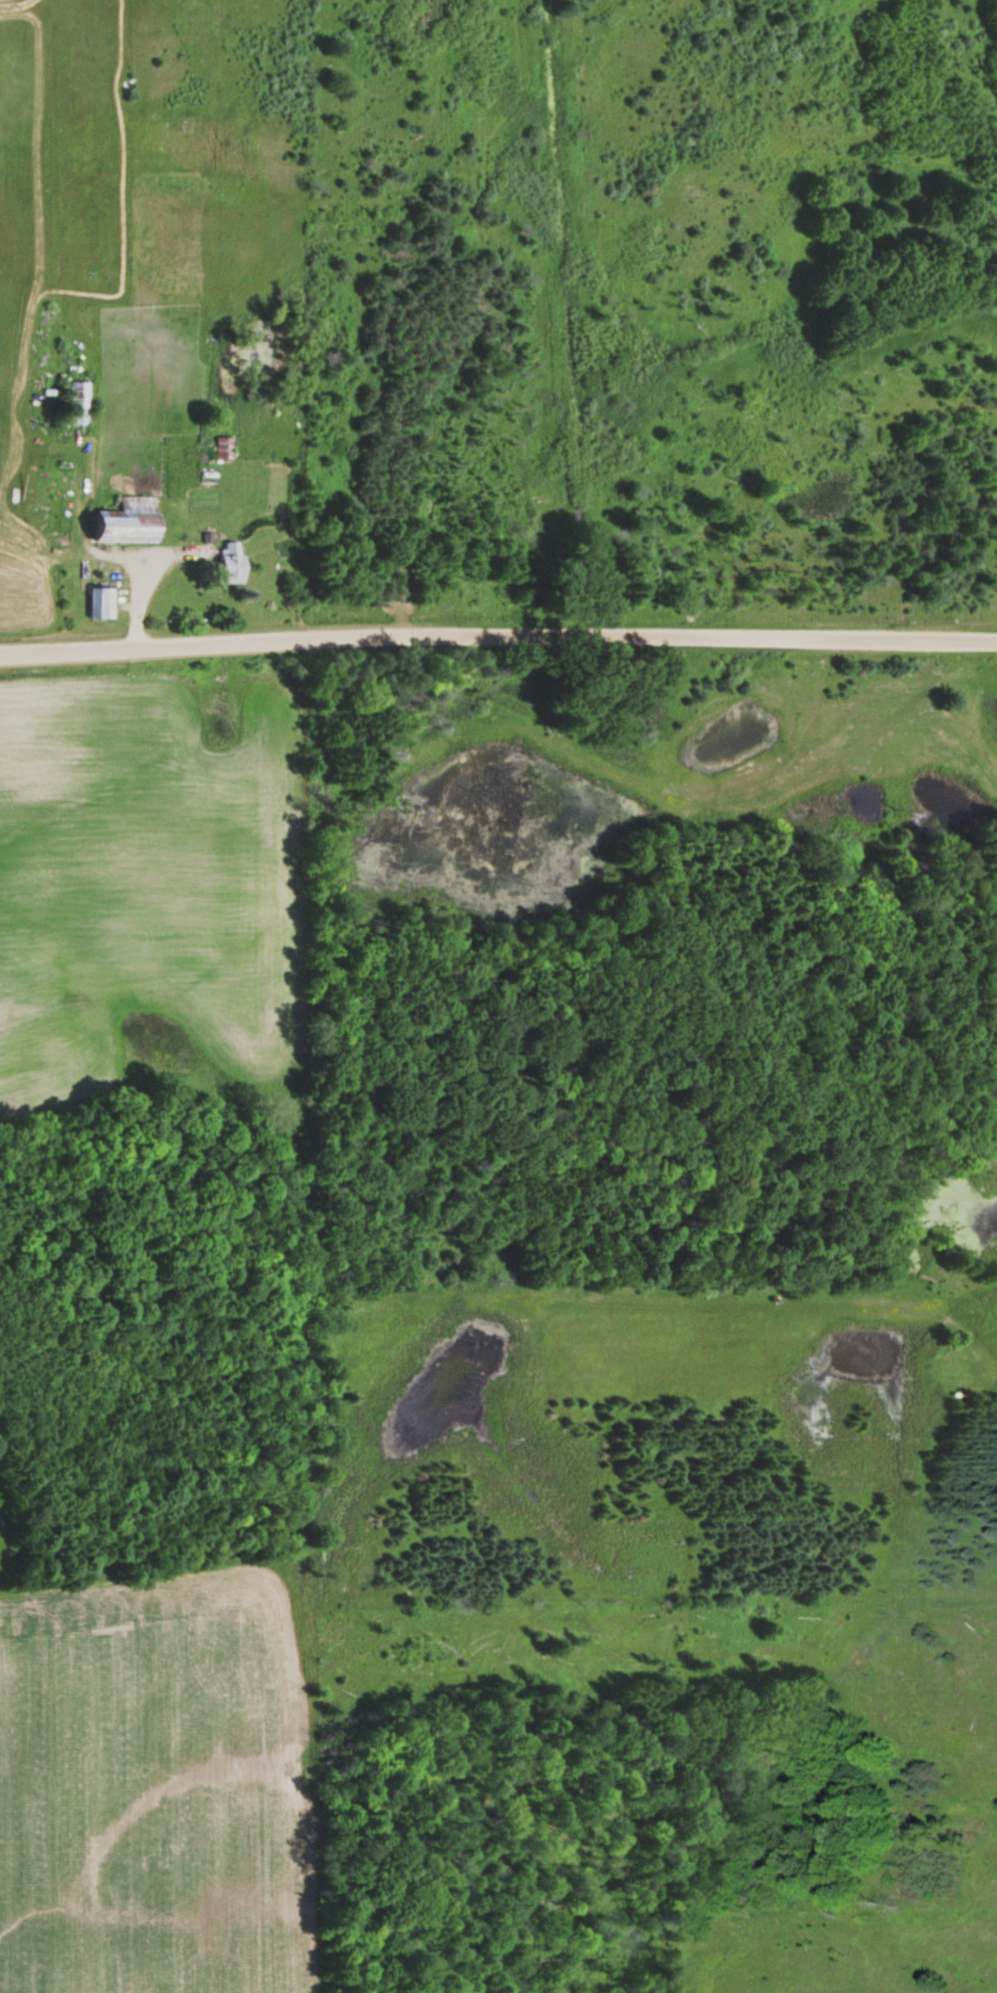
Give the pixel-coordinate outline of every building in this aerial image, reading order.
[(87,381),(62,381),(62,426),(87,426),(87,381)] [(209,585),(237,584),(236,544),(208,545),(209,585)] [(82,620),(107,620),(107,589),(82,589),(82,620)]
